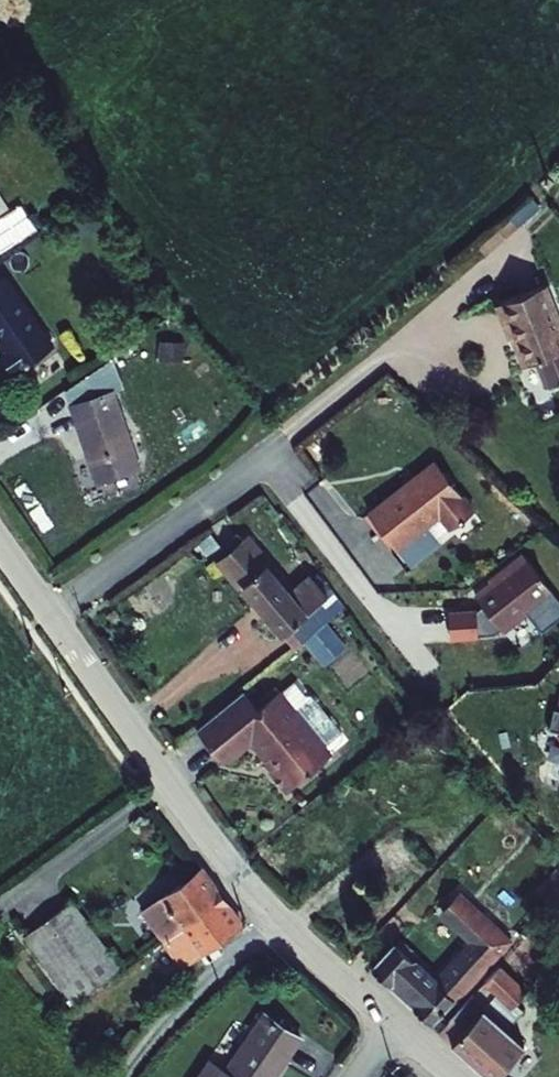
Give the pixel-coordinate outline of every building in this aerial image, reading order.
[(5,252),(48,218),(27,190),(3,208),(0,210),(0,245),(5,252)] [(0,279),(0,314),(20,340),(14,345),(30,365),(69,332),(18,266),(0,279)] [(547,281),(503,300),(530,362),(558,350),(558,308),(547,281)] [(120,383),(79,400),(110,474),(149,458),(120,383)] [(377,507),(406,544),(408,543),(418,557),(483,506),(444,456),(377,507)] [(340,594),(325,575),(308,589),(264,535),(259,539),(253,533),(238,545),(243,552),(236,558),(310,647),(354,611),(340,594)] [(532,551),(497,577),(500,580),(514,569),(518,574),(538,559),(532,551)] [(484,593),(511,629),(535,610),(547,626),(558,617),(558,596),(557,594),(558,592),(558,587),(538,559),(518,574),(514,569),(500,580),(484,593)] [(360,606),(347,588),(340,594),(354,611),(360,606)] [(416,648),(420,655),(440,640),(436,633),(416,648)] [(435,675),(420,655),(412,660),(426,681),(435,675)] [(455,660),(435,675),(439,680),(459,665),(455,660)] [(294,714),(283,701),(270,712),(281,725),(294,714)] [(269,710),(265,706),(244,723),(247,727),(269,710)] [(316,733),(301,715),(294,714),(281,725),(270,712),(269,710),(247,727),(244,723),(233,710),(223,718),(209,730),(234,760),(241,761),(262,787),(260,789),(277,809),(321,774),(302,751),(315,740),(316,733)] [(145,907),(166,937),(225,891),(207,866),(145,907)] [(541,891),(556,906),(558,902),(558,872),(541,891)] [(182,959),(244,918),(225,891),(166,937),(182,959)] [(422,957),(403,939),(380,962),(424,1003),(442,1021),(517,940),(470,893),(455,908),(481,933),(474,941),(479,947),(447,980),(422,957)] [(100,940),(103,937),(74,900),(27,936),(79,1001),(121,966),(120,965),(100,940)] [(411,933),(403,939),(422,957),(429,950),(411,933)] [(120,965),(121,966),(123,964),(103,937),(100,940),(120,965)] [(267,949),(271,965),(285,959),(283,954),(275,947),(267,949)] [(285,959),(271,965),(273,973),(287,970),(285,959)] [(533,1041),(513,1023),(507,1017),(520,1003),(533,987),(507,963),(447,1027),(486,1061),(503,1076),(533,1041)] [(507,1017),(513,1023),(527,1009),(520,1003),(507,1017)] [(231,1060),(220,1053),(204,1076),(274,1076),(304,1028),(266,1005),(231,1060)]
